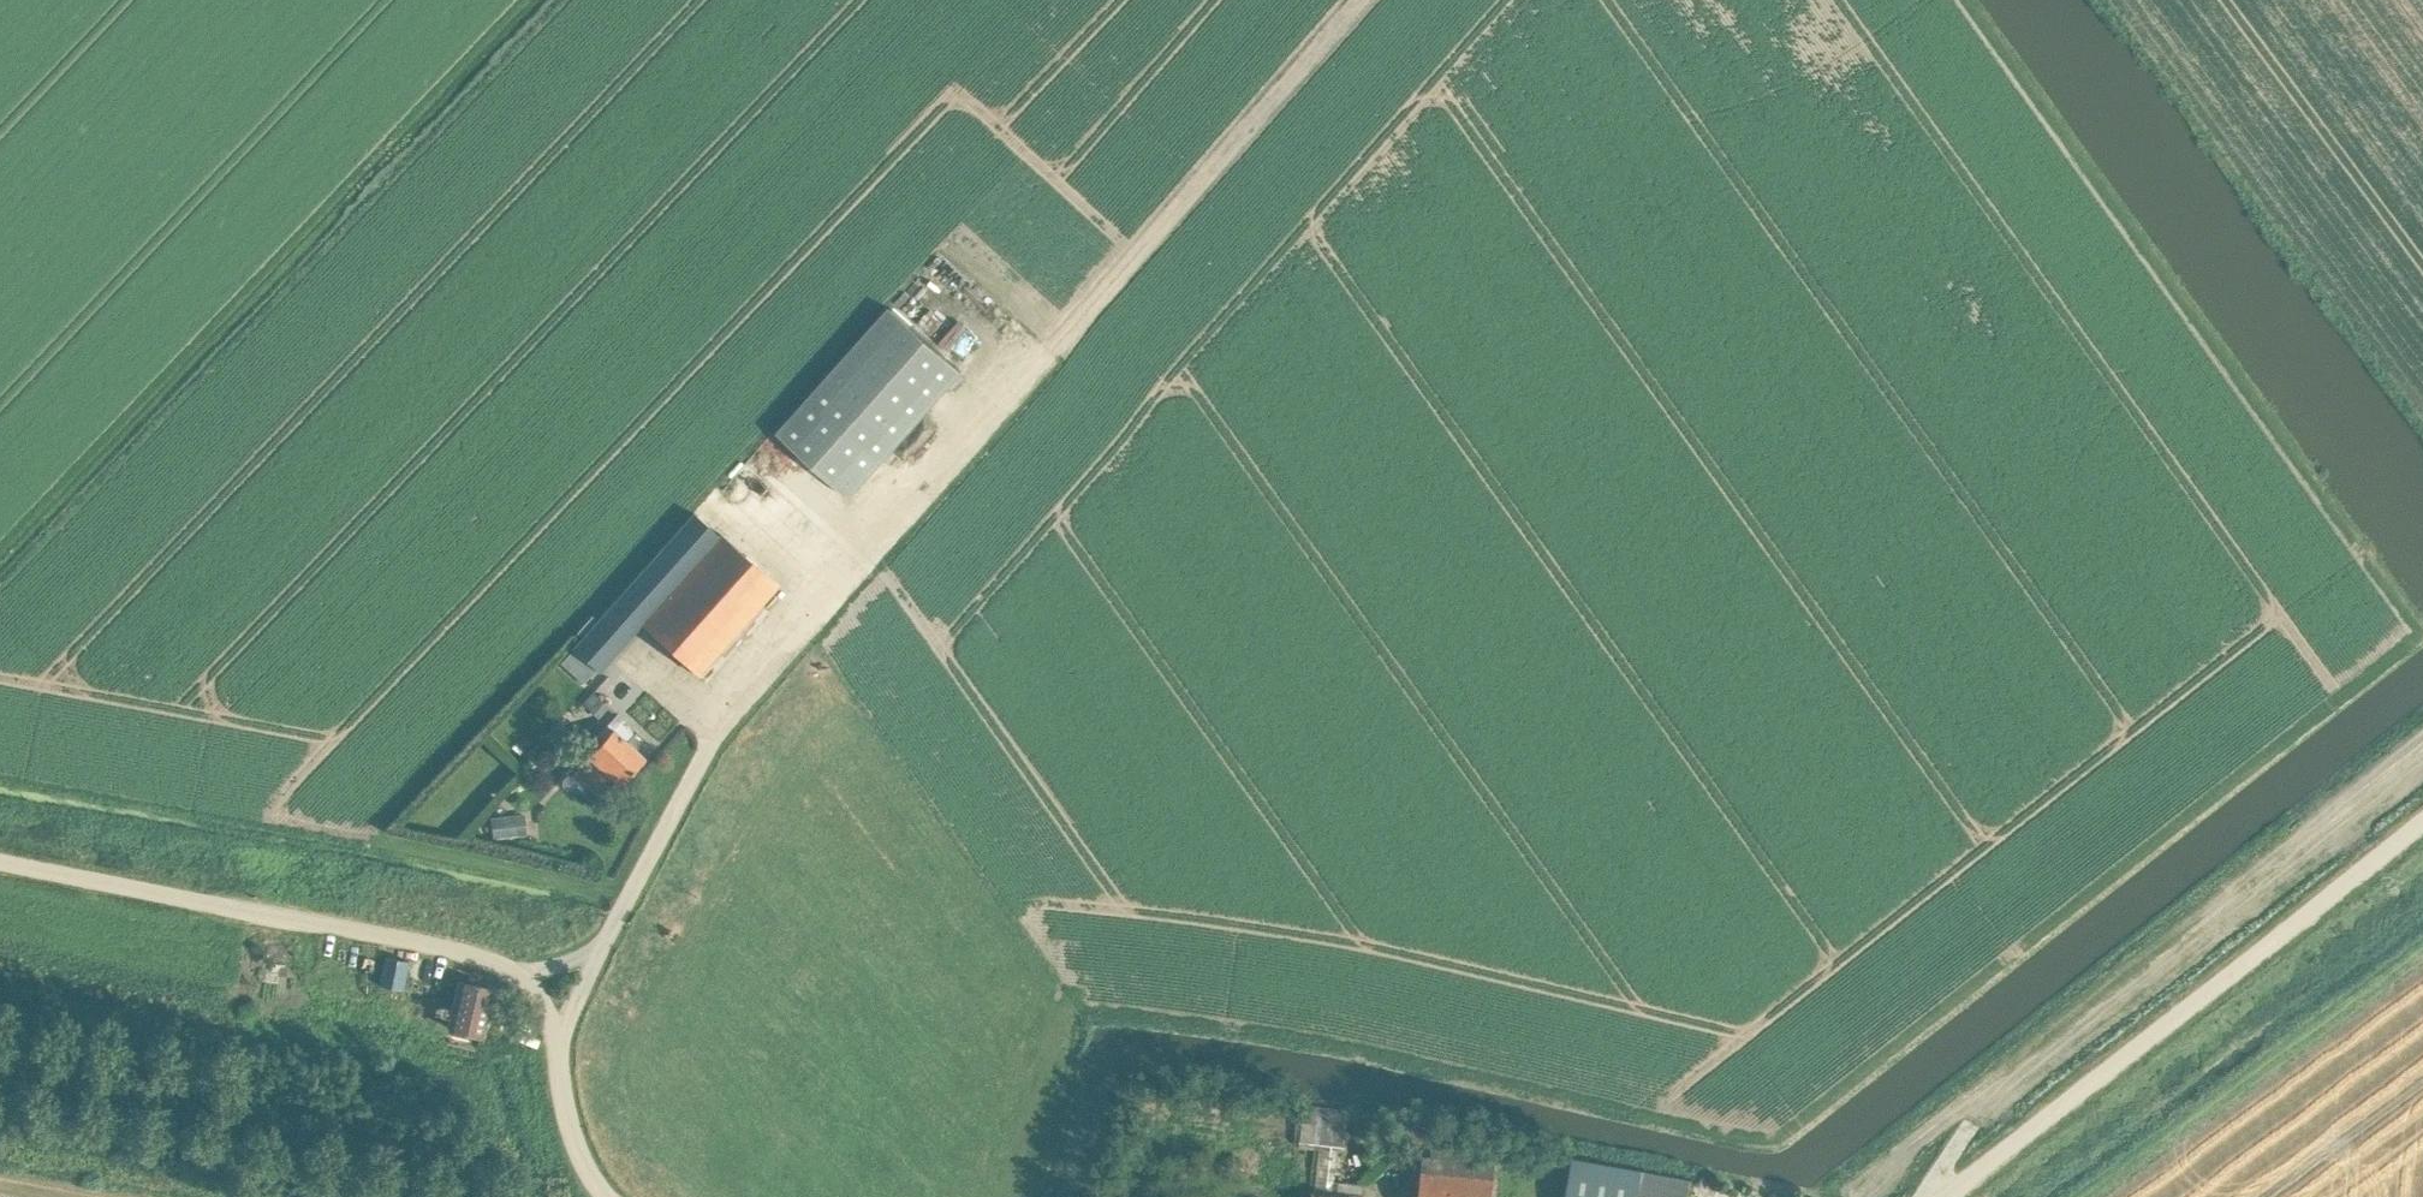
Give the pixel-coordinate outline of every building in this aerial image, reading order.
[(849,498),(962,373),(889,307),(776,432),(849,498)] [(718,535),(693,511),(572,646),(600,672),(642,625),(640,623),(718,535)] [(697,674),(778,584),(720,533),(718,535),(640,623),(642,625),(697,674)] [(619,785),(644,758),(627,741),(637,731),(623,718),(588,756),(619,785)] [(404,988),(405,983),(409,959),(385,955),(380,984),(404,988)] [(482,1035),(493,990),(458,981),(447,1026),(482,1035)] [(1345,1152),(1348,1117),(1303,1114),(1301,1148),(1345,1152)] [(1497,1165),(1424,1157),(1419,1196),(1493,1196),(1497,1165)] [(1690,1180),(1573,1160),(1566,1196),(1687,1196),(1690,1180)]
